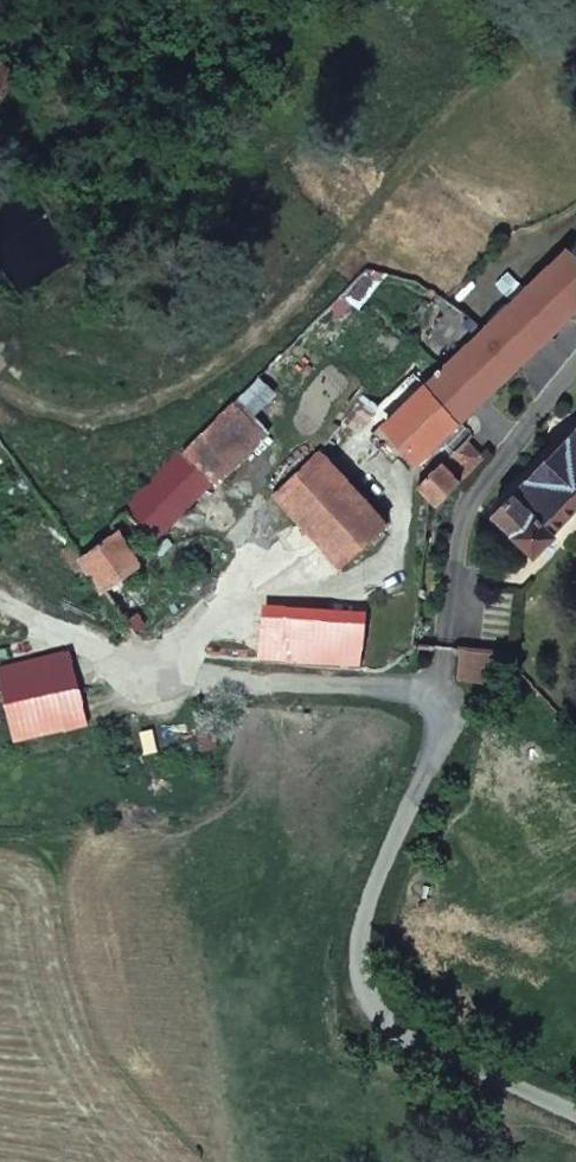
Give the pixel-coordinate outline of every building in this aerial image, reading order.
[(8,91),(19,47),(0,42),(0,88),(8,91)] [(514,294),(468,347),(506,385),(575,304),(575,231),(514,294)] [(506,385),(468,347),(424,387),(417,382),(407,393),(460,433),(506,385)] [(294,381),(266,349),(215,400),(240,426),(244,429),(294,381)] [(307,452),(370,527),(409,495),(358,428),(380,401),(367,385),(344,416),(307,452)] [(240,426),(215,400),(193,423),(213,449),(240,426)] [(509,483),(527,503),(545,525),(566,509),(560,501),(575,486),(575,422),(509,483)] [(213,449),(193,423),(149,467),(170,490),(213,449)] [(454,461),(462,474),(467,477),(490,456),(477,439),(470,445),(454,461)] [(174,534),(141,489),(104,514),(138,560),(158,550),(174,534)] [(173,572),(158,550),(138,560),(152,587),(173,572)] [(224,616),(220,624),(224,628),(381,652),(380,607),(278,588),(273,615),(239,610),(231,611),(224,616)] [(108,676),(99,634),(27,647),(37,687),(108,676)]
